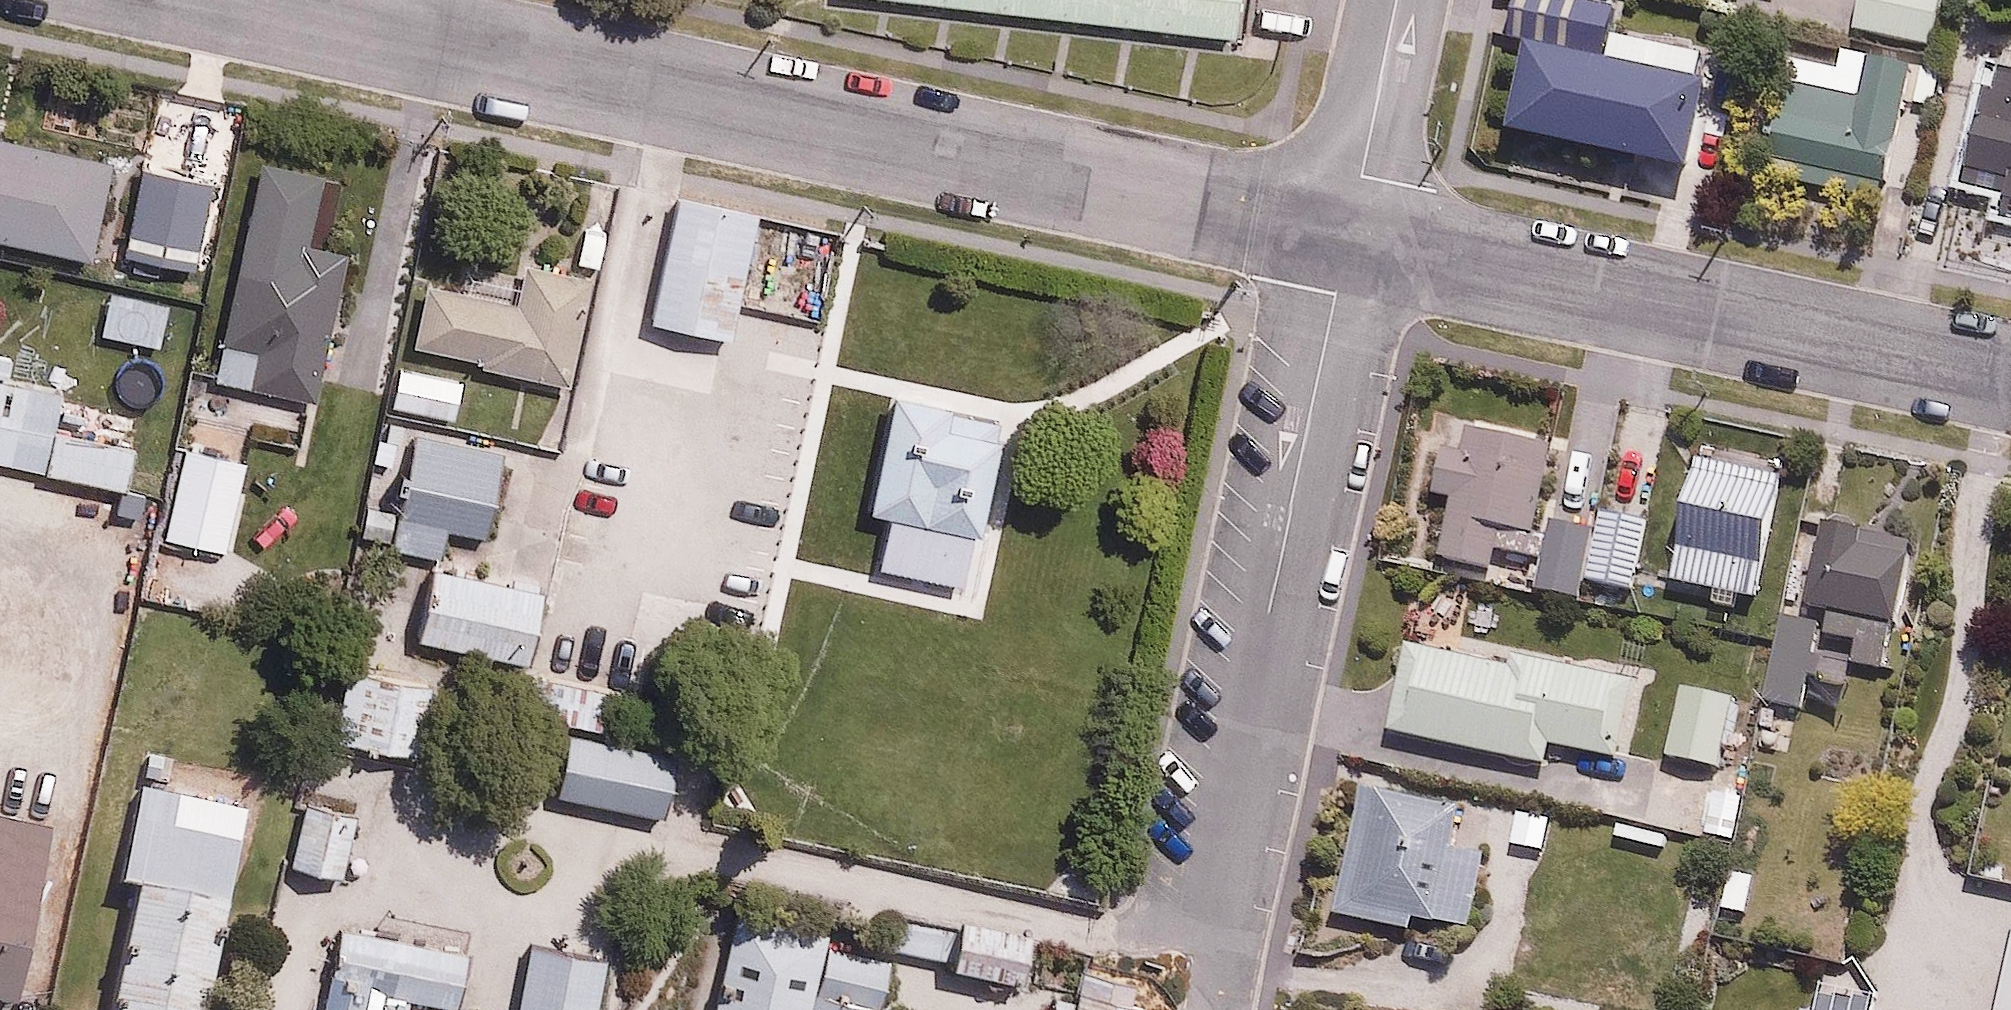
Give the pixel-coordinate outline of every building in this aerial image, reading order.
[(1227,22),(1228,0),(869,0),(1227,22)] [(1604,57),(1615,4),(1597,0),(1515,0),(1507,38),(1523,41),(1504,136),(1688,172),(1706,78),(1604,57)] [(1844,21),(1927,45),(1940,0),(1850,0),(1844,21)] [(1879,205),(1908,100),(1929,106),(1939,69),(1839,42),(1833,63),(1793,52),(1760,172),(1879,205)] [(1991,46),(1951,205),(2010,220),(2010,51),(1991,46)] [(86,259),(108,162),(0,137),(0,239),(86,259)] [(197,267),(210,183),(141,173),(127,256),(197,267)] [(311,200),(251,186),(208,367),(310,392),(342,257),(299,247),(311,200)] [(727,336),(753,214),(682,199),(656,321),(727,336)] [(429,281),(410,341),(561,387),(594,282),(471,244),(457,290),(429,281)] [(166,293),(108,283),(99,333),(158,343),(166,293)] [(467,376),(397,360),(388,401),(458,417),(467,376)] [(122,486),(134,414),(0,384),(0,460),(122,486)] [(1005,419),(888,391),(861,500),(830,493),(814,557),(928,585),(932,567),(967,575),(1005,419)] [(1555,450),(1462,427),(1455,454),(1439,450),(1431,486),(1453,491),(1438,551),(1490,563),(1497,536),(1531,544),(1555,450)] [(442,554),(447,523),(486,530),(498,452),(409,437),(391,546),(442,554)] [(245,459),(178,446),(160,544),(227,556),(245,459)] [(1773,476),(1691,462),(1669,585),(1751,600),(1773,476)] [(1594,523),(1547,513),(1532,587),(1583,598),(1588,579),(1629,588),(1644,519),(1597,509),(1594,523)] [(1847,655),(1883,662),(1904,552),(1841,540),(1823,633),(1851,638),(1847,655)] [(414,638),(521,662),(537,585),(431,562),(414,638)] [(1809,628),(1774,621),(1759,707),(1793,713),(1809,628)] [(1503,668),(1399,648),(1384,730),(1545,759),(1548,743),(1614,755),(1630,668),(1507,646),(1503,668)] [(437,685),(345,671),(333,745),(426,759),(437,685)] [(674,758),(563,733),(550,793),(661,818),(674,758)] [(1446,803),(1353,782),(1323,913),(1402,932),(1407,912),(1460,924),(1478,850),(1437,841),(1446,803)] [(244,811),(135,787),(114,883),(129,886),(101,1009),(199,1009),(244,811)] [(302,804),(288,865),(340,877),(354,817),(302,804)] [(23,845),(0,840),(0,945),(23,845)] [(736,917),(715,1009),(810,1009),(823,952),(826,937),(736,917)] [(1027,941),(963,926),(952,974),(1017,989),(1027,941)] [(429,1005),(454,1009),(465,957),(337,931),(326,983),(429,1005)] [(486,1009),(588,1009),(598,959),(528,947),(524,971),(494,966),(486,1009)] [(823,952),(810,1009),(880,1009),(890,968),(823,952)] [(1788,1009),(1896,1009),(1858,959),(1788,1009)] [(1083,976),(1075,1009),(1142,1009),(1132,1007),(1137,989),(1083,976)]
